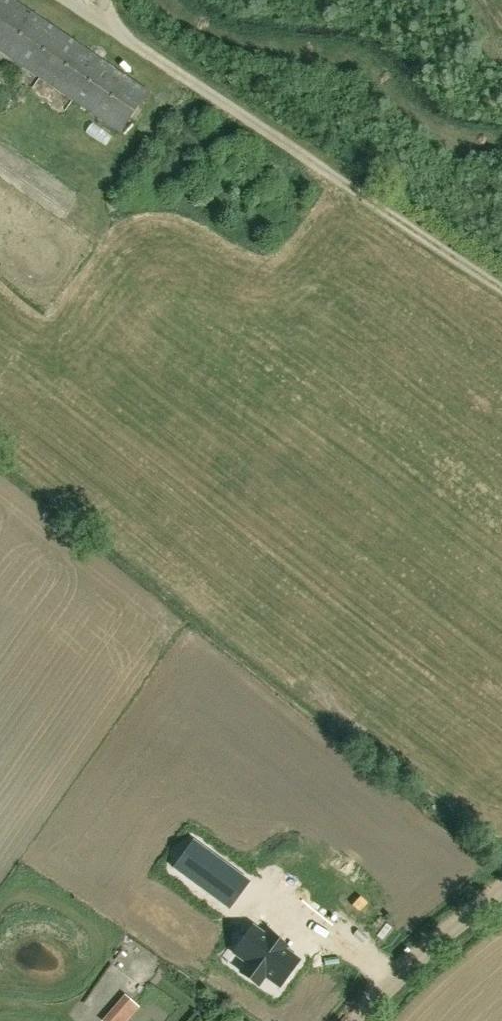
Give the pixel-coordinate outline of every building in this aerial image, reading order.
[(121,132),(149,91),(13,0),(0,0),(0,51),(121,132)] [(194,838),(176,865),(235,906),(253,879),(194,838)] [(279,986),(298,961),(253,928),(235,953),(249,963),(244,970),(260,982),(265,975),(279,986)] [(104,1020),(121,1020),(133,1009),(124,1001),(104,1020)]
